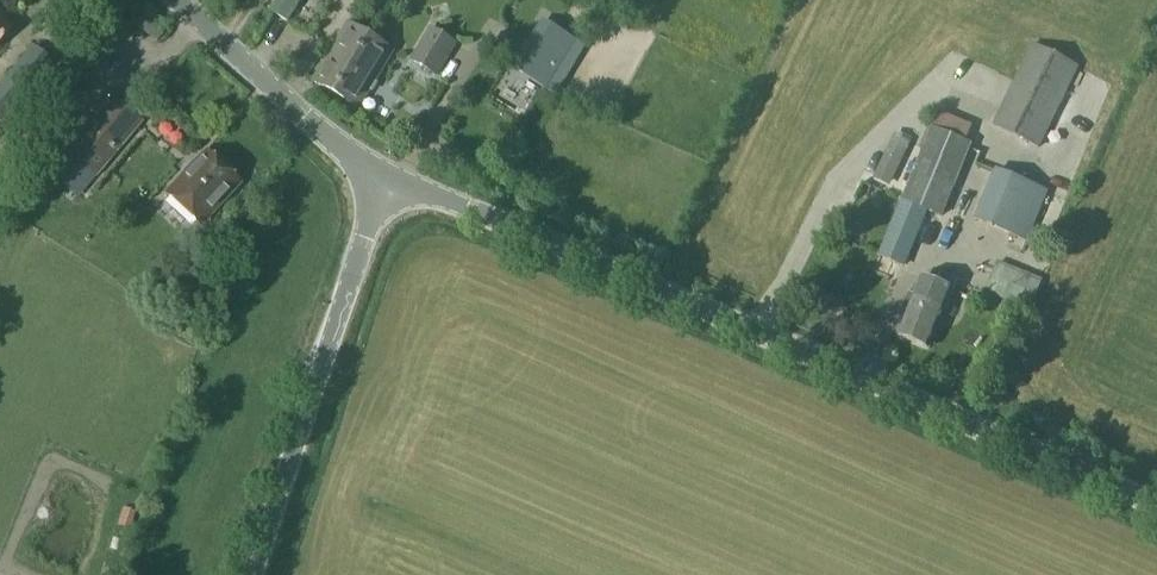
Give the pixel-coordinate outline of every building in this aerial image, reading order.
[(275,12),(284,18),(295,0),(284,0),(275,12)] [(11,31),(0,22),(0,43),(11,31)] [(348,26),(313,83),(337,98),(372,41),(348,26)] [(437,78),(457,44),(431,29),(410,62),(437,78)] [(52,51),(33,34),(0,73),(0,114),(52,51)] [(567,52),(545,38),(525,73),(547,86),(567,52)] [(358,110),(393,53),(372,41),(337,98),(358,110)] [(1078,69),(1033,47),(994,127),(1039,149),(1078,69)] [(140,124),(111,100),(66,154),(73,160),(55,181),(77,200),(140,124)] [(880,256),(905,266),(927,212),(942,218),(971,148),(931,131),(902,201),(880,256)] [(890,185),(910,143),(895,135),(875,177),(890,185)] [(167,197),(199,227),(237,186),(205,156),(197,165),(195,163),(184,175),(186,176),(167,197)] [(996,171),(975,221),(1027,243),(1048,193),(996,171)] [(1042,284),(995,264),(982,296),(1029,315),(1042,284)] [(922,279),(919,287),(914,298),(909,296),(903,312),(908,314),(898,338),(929,351),(955,292),(922,279)] [(808,308),(799,304),(796,311),(805,315),(808,308)] [(1000,358),(1005,346),(994,342),(989,354),(1000,358)] [(122,509),(116,528),(129,532),(135,513),(122,509)]
